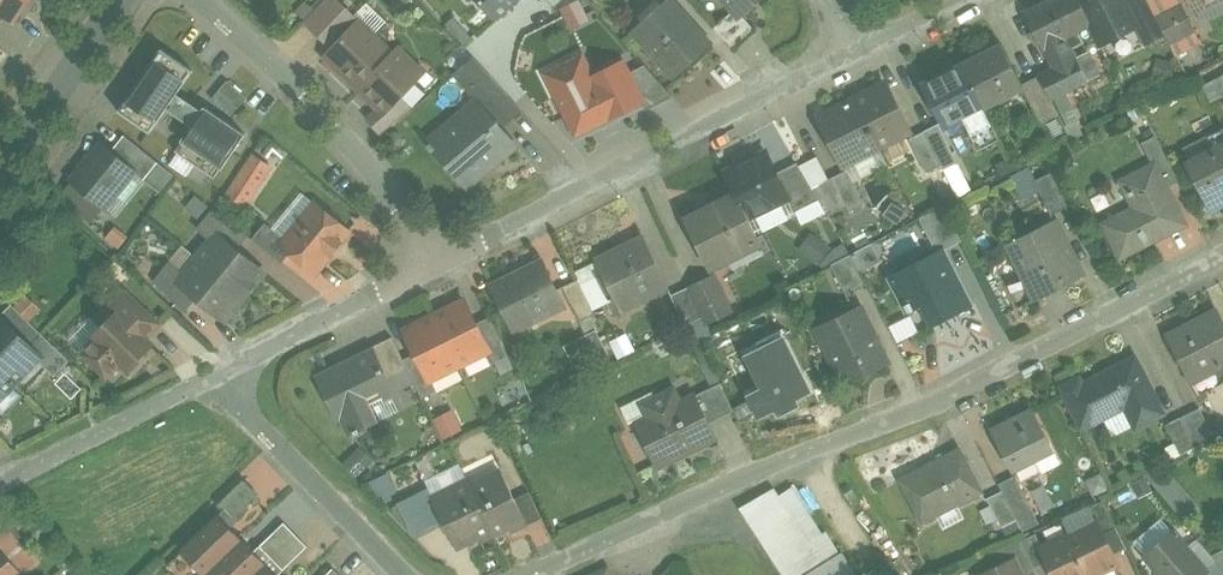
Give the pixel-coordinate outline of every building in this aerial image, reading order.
[(14,20),(28,0),(0,0),(0,11),(14,20)] [(308,22),(335,49),(361,21),(339,0),(329,0),(308,22)] [(496,22),(520,0),(477,0),(496,22)] [(561,8),(572,31),(591,22),(581,0),(578,0),(561,8)] [(634,31),(673,74),(708,43),(671,1),(670,0),(668,0),(663,5),(634,31)] [(736,10),(742,16),(744,15),(760,0),(728,0),(736,10)] [(1028,13),(1046,48),(1047,48),(1057,68),(1078,57),(1074,49),(1085,43),(1079,31),(1092,25),(1093,24),(1080,0),(1053,0),(1028,13)] [(1127,0),(1080,0),(1093,24),(1092,25),(1102,45),(1139,26),(1140,26),(1130,4),(1127,0)] [(1149,0),(1138,0),(1130,4),(1140,26),(1139,26),(1148,44),(1167,34),(1159,18),(1149,0)] [(1184,5),(1159,18),(1167,34),(1172,44),(1197,31),(1184,5)] [(742,16),(736,10),(717,28),(736,49),(757,30),(744,15),(742,16)] [(395,54),(361,21),(335,49),(328,56),(363,89),(396,54),(395,54)] [(1004,46),(965,65),(986,108),(1025,88),(1026,88),(1024,85),(1004,46)] [(162,47),(120,108),(151,129),(168,105),(178,89),(193,68),(162,47)] [(396,54),(363,89),(382,108),(387,112),(416,82),(424,73),(399,49),(395,54),(396,54)] [(585,83),(568,50),(547,60),(552,69),(552,70),(564,93),(547,101),(566,140),(602,122),(601,121),(590,98),(583,84),(585,83)] [(523,109),(474,57),(453,73),(487,109),(503,127),(523,109)] [(1057,68),(1041,76),(1053,100),(1091,81),(1079,57),(1078,57),(1057,68)] [(625,62),(593,78),(601,93),(590,98),(601,121),(612,115),(613,116),(644,101),(625,62)] [(965,65),(925,85),(947,127),(968,117),(979,140),(996,131),(1001,140),(1002,139),(986,108),(965,65)] [(675,96),(654,72),(640,79),(654,107),(675,96)] [(1207,100),(1222,93),(1222,73),(1199,84),(1207,100)] [(1041,76),(1024,85),(1026,88),(1025,88),(1043,123),(1061,115),(1053,100),(1041,76)] [(249,97),(229,79),(220,89),(240,107),(249,97)] [(416,82),(387,112),(382,108),(371,118),(384,134),(412,110),(412,109),(428,93),(416,82)] [(912,131),(888,84),(857,100),(881,148),(912,131)] [(203,106),(178,89),(168,105),(193,121),(203,106)] [(857,100),(822,117),(846,165),(881,148),(857,100)] [(206,102),(203,106),(193,121),(182,137),(184,138),(221,163),(223,164),(247,130),(206,102)] [(487,109),(455,136),(449,128),(433,142),(425,133),(423,134),(431,144),(430,145),(434,151),(436,149),(468,185),(517,143),(503,127),(487,109)] [(975,191),(941,124),(927,131),(940,156),(939,156),(944,165),(961,198),(975,191)] [(927,131),(912,139),(929,173),(944,165),(939,156),(940,156),(927,131)] [(1189,165),(1212,211),(1222,206),(1222,131),(1211,137),(1218,150),(1189,165)] [(160,162),(127,135),(113,151),(137,171),(136,171),(146,179),(160,162)] [(1182,181),(1158,136),(1144,143),(1156,166),(1158,166),(1169,188),(1182,181)] [(221,163),(184,138),(178,148),(214,173),(221,163)] [(113,151),(104,144),(94,156),(93,155),(83,167),(84,169),(75,180),(107,207),(136,171),(137,171),(113,151)] [(769,152),(728,172),(739,194),(750,217),(790,198),(791,197),(779,173),(769,152)] [(243,209),(270,167),(248,153),(221,195),(243,209)] [(800,163),(779,173),(791,197),(790,198),(797,212),(821,200),(800,163)] [(1156,166),(1128,181),(1134,193),(1132,194),(1134,199),(1136,198),(1141,208),(1106,226),(1123,258),(1188,225),(1169,188),(1158,166),(1156,166)] [(1026,168),(1008,176),(1017,198),(1035,191),(1026,168)] [(868,204),(850,170),(835,178),(852,212),(868,204)] [(1053,173),(1036,181),(1053,215),(1070,207),(1053,173)] [(738,196),(710,209),(709,208),(688,218),(712,268),(746,253),(743,247),(760,238),(750,217),(739,194),(737,194),(738,196)] [(286,239),(283,243),(292,251),(316,271),(349,231),(316,203),(286,239)] [(947,206),(922,219),(940,253),(943,251),(944,252),(965,241),(947,206)] [(250,235),(217,208),(205,222),(219,234),(219,233),(239,249),(250,235)] [(352,235),(375,246),(383,231),(360,220),(352,235)] [(1056,220),(1010,244),(1038,300),(1085,276),(1056,220)] [(286,239),(266,222),(253,238),(283,262),(292,251),(283,243),(286,239)] [(239,249),(219,233),(219,234),(199,257),(247,296),(267,272),(239,249)] [(806,235),(797,250),(821,264),(830,249),(806,235)] [(646,241),(630,248),(629,247),(599,261),(623,308),(624,308),(622,302),(666,281),(668,286),(670,285),(647,238),(645,239),(646,241)] [(873,244),(853,254),(863,273),(883,262),(873,244)] [(940,253),(893,277),(911,313),(928,304),(938,324),(972,307),(944,252),(943,251),(940,253)] [(853,254),(834,264),(849,295),(869,285),(863,273),(853,254)] [(247,296),(199,257),(180,280),(180,281),(199,297),(227,320),(247,296)] [(545,262),(496,287),(516,329),(566,304),(545,262)] [(180,280),(166,269),(156,281),(187,311),(199,297),(180,281),(180,280)] [(717,275),(691,287),(705,317),(709,324),(735,312),(717,275)] [(580,279),(565,287),(582,321),(597,314),(580,279)] [(691,287),(673,296),(688,326),(705,317),(691,287)] [(161,323),(130,293),(116,308),(146,338),(161,323)] [(468,300),(453,308),(452,307),(452,308),(445,312),(445,311),(444,311),(444,312),(437,315),(462,365),(491,351),(492,350),(479,323),(468,300)] [(45,334),(14,304),(2,316),(33,346),(45,334)] [(146,338),(116,308),(101,323),(106,328),(97,337),(99,339),(85,353),(109,376),(123,362),(130,368),(153,344),(146,338)] [(862,309),(820,329),(847,385),(889,365),(862,309)] [(1199,322),(1200,324),(1172,338),(1171,336),(1169,338),(1192,382),(1194,381),(1192,377),(1221,364),(1222,368),(1222,367),(1222,318),(1220,313),(1199,322)] [(1,315),(0,316),(0,367),(16,382),(41,356),(42,355),(33,346),(2,316),(1,315)] [(429,319),(423,323),(423,322),(422,322),(422,323),(407,330),(418,353),(432,380),(433,379),(462,365),(437,315),(430,319),(430,318),(429,319)] [(600,329),(594,316),(583,322),(589,334),(600,329)] [(907,316),(886,326),(894,342),(915,332),(907,316)] [(511,355),(492,317),(479,323),(492,350),(491,351),(497,362),(511,355)] [(57,347),(45,334),(33,346),(42,355),(41,356),(45,359),(57,347)] [(763,390),(750,396),(760,418),(774,411),(777,417),(799,406),(796,400),(814,392),(787,336),(746,355),(763,390)] [(394,337),(375,346),(377,350),(390,376),(409,367),(406,359),(394,337)] [(602,339),(572,354),(581,372),(612,356),(602,339)] [(377,350),(321,379),(342,420),(344,419),(352,435),(357,433),(358,435),(363,432),(362,430),(372,425),(364,408),(398,391),(390,376),(377,350)] [(418,353),(406,359),(409,367),(425,398),(439,391),(433,379),(432,380),(418,353)] [(1137,358),(1084,386),(1081,379),(1064,388),(1066,391),(1063,392),(1081,429),(1128,406),(1138,427),(1165,413),(1137,358)] [(0,367),(0,398),(16,382),(0,367)] [(736,411),(722,382),(696,395),(710,424),(736,411)] [(676,390),(645,405),(651,417),(639,423),(661,466),(717,438),(710,424),(696,395),(681,402),(676,390)] [(1033,411),(995,431),(994,430),(993,430),(1013,470),(1038,457),(1035,452),(1051,444),(1034,409),(1032,410),(1033,411)] [(1217,439),(1202,409),(1183,418),(1198,448),(1217,439)] [(439,439),(458,430),(449,410),(430,419),(439,439)] [(1183,418),(1168,426),(1183,455),(1198,448),(1183,418)] [(961,450),(901,480),(925,525),(942,517),(938,509),(953,501),(957,508),(984,494),(961,450)] [(505,471),(474,486),(497,533),(512,526),(513,530),(529,523),(530,522),(519,498),(505,471)] [(364,483),(372,501),(390,492),(381,474),(364,483)] [(1016,476),(1000,484),(1004,492),(1018,520),(1035,511),(1016,476)] [(246,480),(221,504),(226,510),(227,509),(236,519),(260,495),(246,480)] [(437,497),(436,498),(447,520),(459,546),(479,536),(482,541),(497,533),(474,486),(471,481),(437,497)] [(432,487),(417,494),(433,527),(447,520),(436,498),(437,497),(432,487)] [(774,491),(746,509),(787,574),(808,574),(822,566),(800,531),(774,491)] [(545,519),(532,492),(519,498),(530,522),(529,523),(530,526),(545,519)] [(1018,520),(1004,492),(989,499),(1004,527),(1018,520)] [(1118,527),(1106,500),(1091,507),(1098,521),(1099,520),(1106,533),(1118,527)] [(198,537),(193,538),(192,543),(184,551),(207,574),(209,574),(244,540),(230,525),(236,519),(227,509),(226,510),(198,537)] [(1072,534),(1091,574),(1097,574),(1120,564),(1106,533),(1099,520),(1098,521),(1072,534)] [(286,522),(261,547),(273,559),(298,535),(286,522)] [(832,560),(810,525),(800,531),(822,566),(832,560)] [(1044,547),(1038,533),(1024,540),(1033,560),(1037,567),(1050,561),(1043,548),(1044,547)] [(1209,571),(1176,533),(1148,556),(1165,574),(1204,574),(1209,571)] [(1043,548),(1050,561),(1056,574),(1091,574),(1072,534),(1044,547),(1043,548)] [(298,535),(273,559),(285,571),(310,546),(298,535)] [(209,574),(257,574),(273,559),(261,547),(256,552),(244,540),(209,574)] [(1024,540),(1011,546),(1017,559),(1020,566),(1033,560),(1024,540)] [(1017,559),(1011,546),(1003,550),(1009,563),(1017,559)] [(0,551),(0,574),(18,574),(22,572),(2,550),(0,551)] [(257,574),(281,574),(285,571),(273,559),(257,574)] [(984,574),(1024,574),(1020,566),(1017,559),(1009,563),(984,574)] [(1033,560),(1020,566),(1024,574),(1040,574),(1037,567),(1033,560)] [(828,572),(831,574),(854,574),(845,561),(828,572)]
